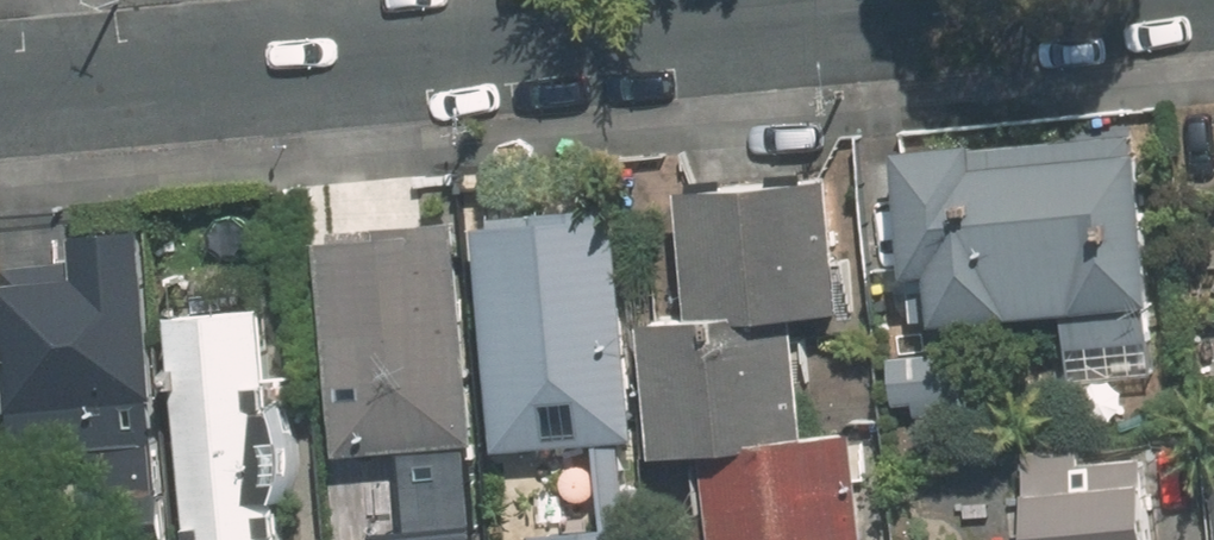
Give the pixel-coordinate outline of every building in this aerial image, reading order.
[(1161,116),(872,140),(887,319),(1082,303),(1088,375),(1182,368),(1161,116)] [(851,164),(701,175),(710,306),(662,310),(672,445),(720,441),(774,438),(829,433),(822,338),(775,342),(773,310),(861,304),(851,164)] [(627,206),(491,214),(504,442),(641,434),(627,206)] [(167,458),(157,218),(93,221),(95,266),(18,269),(26,463),(167,458)] [(472,226),(340,230),(348,445),(479,441),(472,226)] [(190,296),(202,539),(292,539),(280,291),(190,296)] [(901,347),(902,401),(969,399),(968,345),(901,347)] [(863,431),(829,433),(774,438),(720,441),(727,539),(871,539),(863,431)] [(1048,539),(1179,539),(1173,457),(1094,463),(1092,433),(1041,437),(1048,539)] [(550,525),(551,539),(659,539),(657,517),(550,525)]
